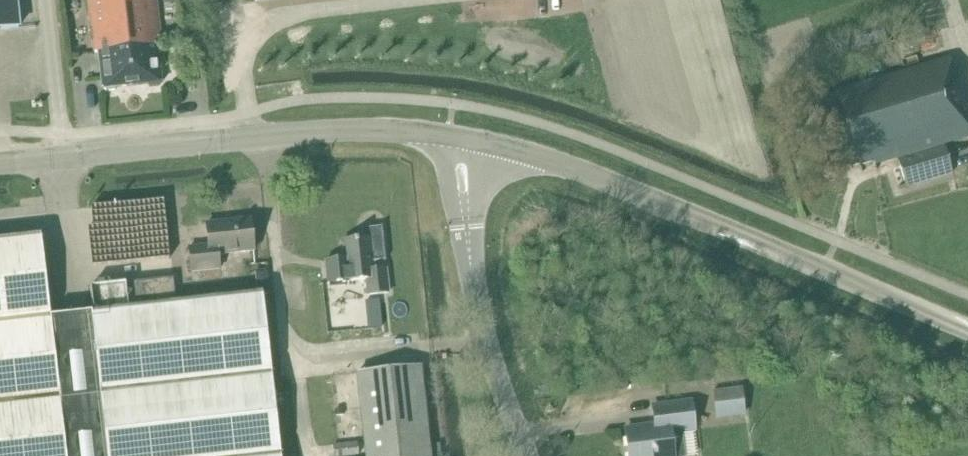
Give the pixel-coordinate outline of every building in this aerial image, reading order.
[(19,28),(16,0),(0,0),(0,30),(19,28)] [(95,53),(98,53),(102,89),(133,86),(130,61),(143,60),(141,42),(122,44),(118,6),(123,5),(123,0),(89,0),(95,53)] [(157,0),(123,0),(123,5),(118,6),(122,44),(141,42),(143,60),(130,61),(133,86),(163,83),(159,46),(162,46),(157,0)] [(812,104),(820,128),(818,128),(824,148),(825,148),(832,172),(860,164),(861,166),(875,162),(876,164),(897,158),(906,188),(953,175),(944,144),(952,142),(961,139),(967,137),(967,119),(950,59),(835,93),(837,97),(812,104)] [(209,246),(190,248),(192,272),(220,269),(219,255),(254,251),(251,219),(207,224),(209,246)] [(363,239),(343,241),(345,260),(325,261),(327,284),(366,280),(368,295),(389,293),(387,269),(375,270),(374,262),(384,261),(381,228),(362,230),(363,239)] [(263,294),(177,304),(174,278),(91,287),(94,313),(92,313),(50,317),(40,236),(0,240),(0,455),(281,455),(263,294)] [(423,367),(358,374),(367,455),(432,455),(423,367)] [(742,388),(713,392),(716,420),(745,417),(742,388)] [(626,430),(629,455),(685,455),(682,432),(695,430),(691,402),(653,407),(655,426),(626,430)] [(333,445),(334,455),(356,455),(359,455),(358,443),(333,445)]
